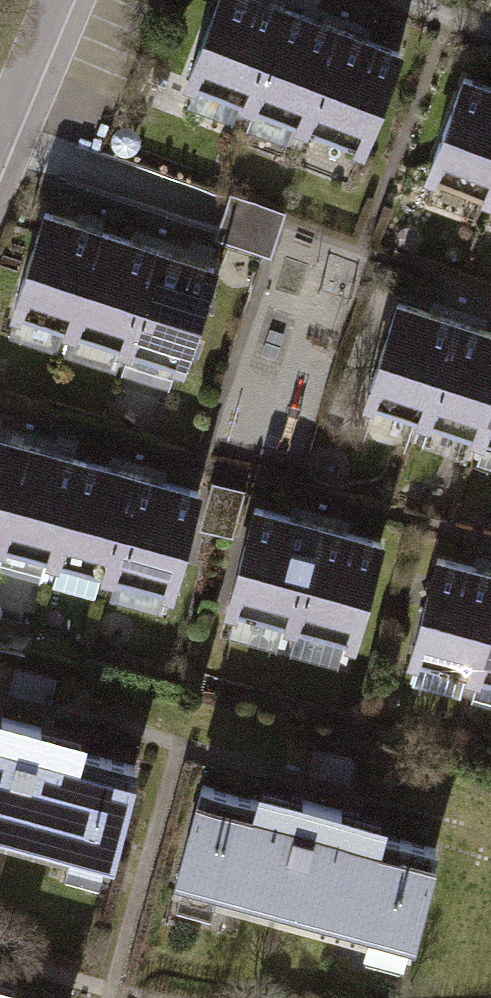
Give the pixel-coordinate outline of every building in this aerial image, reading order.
[(243,0),(210,0),(172,102),(358,172),(401,59),(367,47),(305,23),(244,1),(243,0)] [(455,87),(411,207),(490,236),(490,100),(455,87)] [(272,208),(215,186),(210,201),(198,230),(255,251),(272,208)] [(76,225),(46,215),(8,335),(175,388),(213,268),(176,257),(123,240),(76,225)] [(396,299),(358,419),(490,461),(490,330),(475,324),(424,308),(396,299)] [(168,612),(201,491),(164,481),(106,465),(42,448),(0,437),(0,567),(168,612)] [(277,519),(251,511),(218,633),(349,668),(382,547),(347,537),(277,519)] [(429,559),(396,680),(490,706),(490,576),(461,568),(429,559)] [(61,684),(12,670),(8,684),(57,698),(61,684)] [(100,891),(125,801),(70,785),(78,756),(0,734),(0,863),(100,891)] [(361,765),(311,752),(306,770),(356,783),(361,765)] [(241,828),(192,814),(166,905),(404,972),(430,881),(372,865),(379,841),(248,804),(241,828)]
